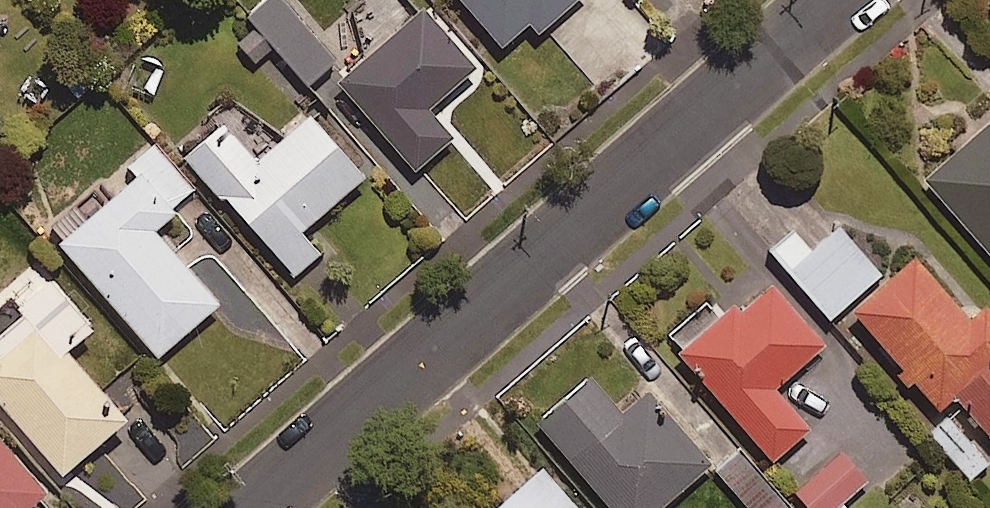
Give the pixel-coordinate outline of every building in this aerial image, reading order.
[(285,0),(262,0),(248,11),(258,24),(238,41),(253,59),(273,43),(306,82),(333,59),(285,0)] [(500,40),(528,16),(537,27),(569,0),(466,0),(500,40)] [(473,63),(422,3),(337,75),(414,165),(452,133),(426,103),(473,63)] [(179,145),(225,200),(229,197),(292,271),(319,249),(298,224),(361,170),(309,109),(255,155),(218,111),(179,145)] [(923,171),(989,248),(989,113),(923,171)] [(192,186),(154,141),(129,162),(136,169),(85,212),(75,201),(48,224),(155,349),(215,298),(150,222),(192,186)] [(880,270),(839,223),(811,247),(793,227),(771,245),(830,313),(880,270)] [(985,297),(972,308),(917,245),(851,303),(938,402),(954,388),(989,429),(989,302),(985,297)] [(0,323),(0,398),(60,466),(123,410),(63,342),(89,320),(45,270),(13,299),(19,306),(0,323)] [(823,339),(772,278),(739,305),(731,297),(678,341),(770,454),(808,423),(773,380),(823,339)] [(588,368),(535,414),(614,507),(651,507),(706,461),(643,387),(621,406),(588,368)] [(949,413),(931,427),(971,476),(988,462),(949,413)] [(0,433),(0,507),(15,507),(44,483),(0,433)] [(840,448),(795,486),(813,507),(848,507),(840,498),(865,477),(840,448)] [(541,463),(488,507),(580,507),(541,463)]
